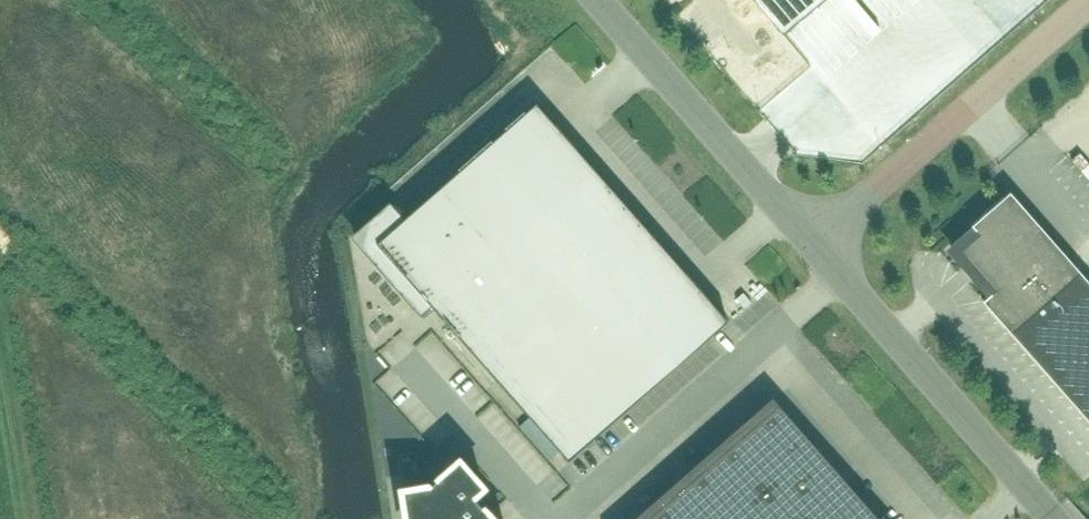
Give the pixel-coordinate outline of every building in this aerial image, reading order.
[(391,203),(355,236),(422,313),(431,305),(555,446),(567,459),(727,319),(535,101),(404,217),(391,203)] [(1008,192),(970,225),(974,229),(951,249),(989,293),(982,300),(1088,422),(1088,285),(1008,192)] [(438,317),(428,326),(451,350),(461,341),(438,317)] [(639,518),(873,518),(771,403),(639,518)] [(507,458),(526,474),(544,453),(525,437),(507,458)] [(458,457),(429,482),(401,487),(406,518),(495,518),(484,506),(490,501),(479,489),(483,485),(458,457)]
